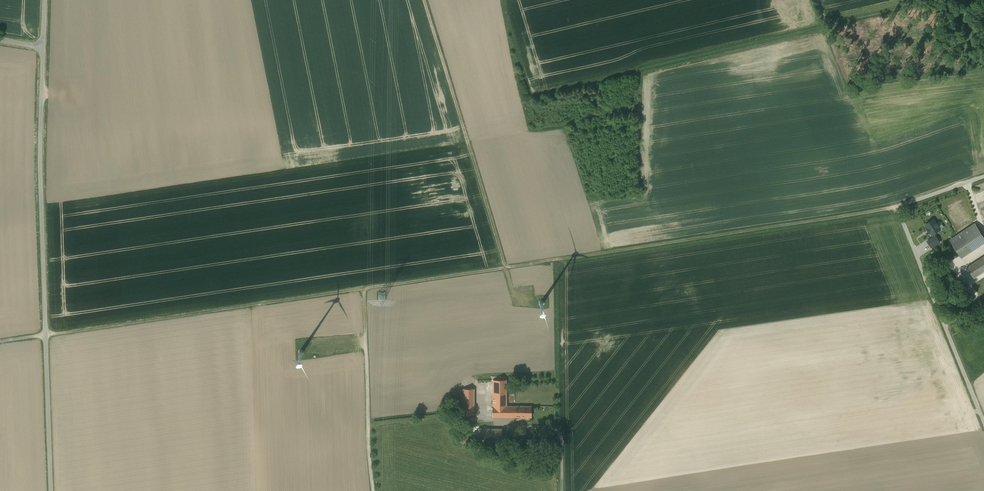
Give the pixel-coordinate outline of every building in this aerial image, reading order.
[(941,230),(934,218),(925,225),(927,228),(926,229),(930,234),(930,233),(932,236),(941,230)] [(948,238),(961,259),(983,243),(983,237),(974,221),(948,238)] [(941,242),(936,235),(927,241),(932,248),(941,242)] [(967,267),(974,278),(983,272),(983,256),(967,267)] [(975,283),(980,292),(983,290),(983,277),(975,283)] [(493,380),(493,394),(506,394),(507,380),(493,380)] [(474,389),(463,389),(463,415),(474,415),(474,389)] [(493,417),(520,417),(521,406),(506,406),(506,394),(493,394),(493,417)] [(521,406),(520,417),(531,417),(531,406),(521,406)] [(503,429),(478,429),(478,441),(503,441),(503,429)]
